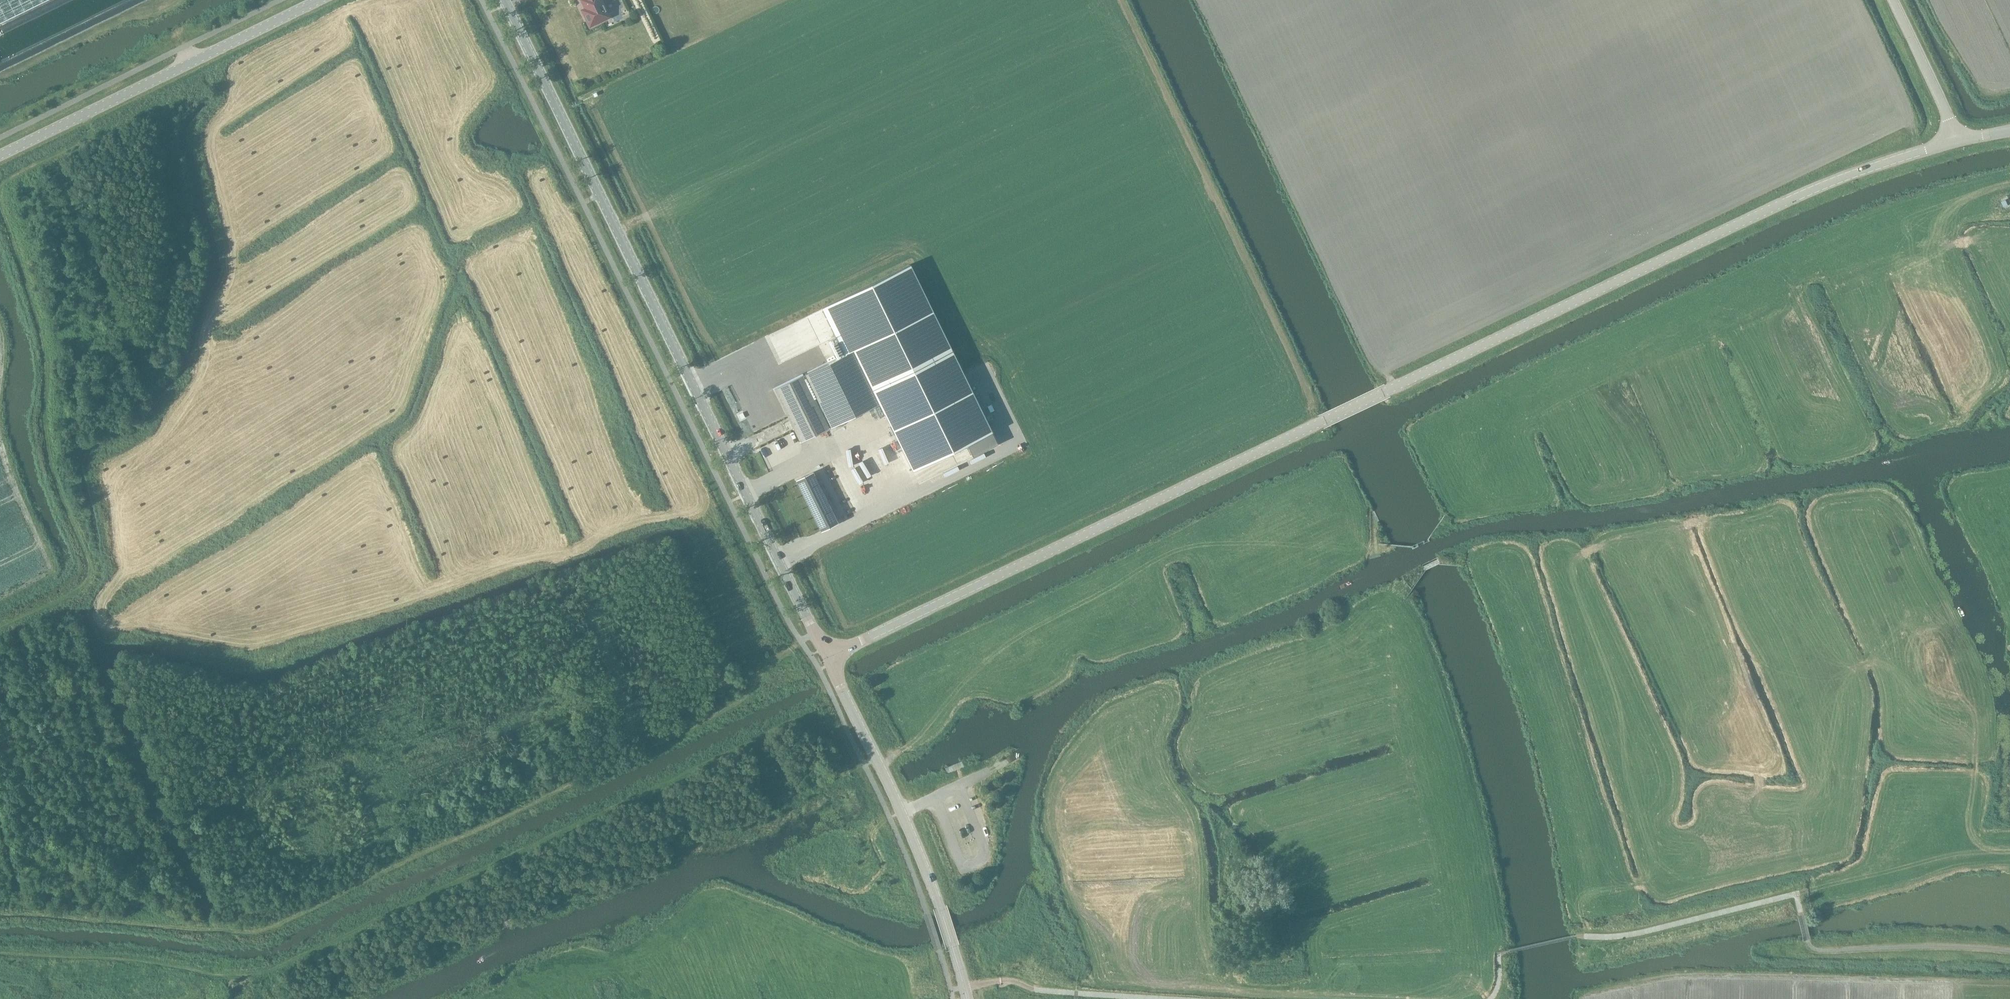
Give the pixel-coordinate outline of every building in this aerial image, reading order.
[(47,0),(0,0),(0,23),(47,0)] [(610,17),(602,0),(579,0),(583,8),(580,9),(589,28),(610,17)] [(611,1),(614,9),(622,5),(620,0),(614,0),(611,1)] [(910,265),(821,308),(836,338),(828,342),(836,359),(852,351),(853,351),(911,472),(967,445),(972,456),(997,444),(910,265)] [(836,359),(803,375),(774,389),(800,442),(878,404),(852,351),(836,359)] [(880,441),(865,448),(868,457),(884,451),(880,441)] [(812,472),(796,479),(821,530),(837,522),(812,472)]
